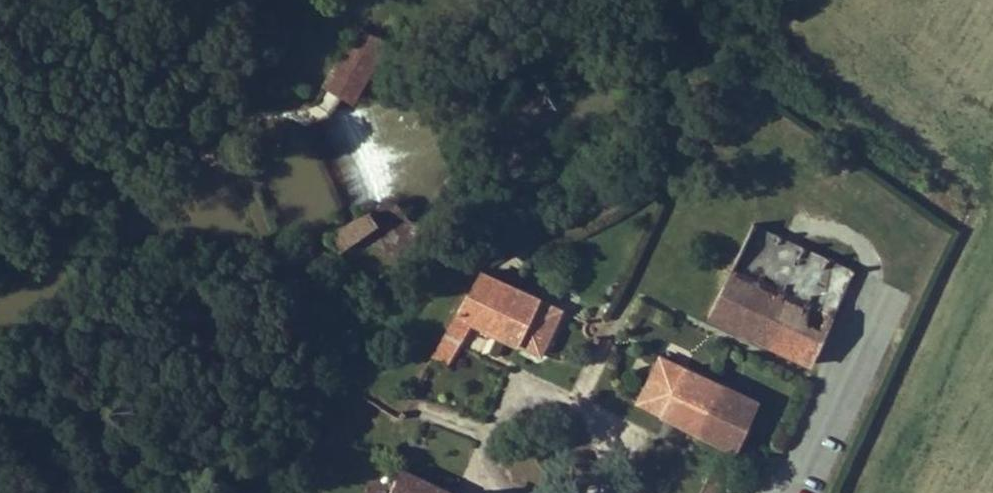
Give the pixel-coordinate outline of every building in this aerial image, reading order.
[(324,85),(358,101),(389,37),(355,20),(324,85)] [(347,208),(384,193),(352,113),(315,127),(347,208)] [(382,219),(367,201),(325,229),(341,246),(382,219)] [(752,223),(708,315),(812,364),(854,272),(752,223)] [(473,323),(539,356),(561,310),(480,271),(457,315),(473,323)] [(446,366),(473,323),(457,315),(431,357),(446,366)] [(737,451),(758,402),(661,356),(638,402),(638,404),(723,444),(737,451)] [(723,444),(714,466),(727,472),(737,451),(723,444)] [(714,466),(702,492),(718,492),(727,472),(714,466)] [(390,492),(452,492),(401,469),(390,492)]
